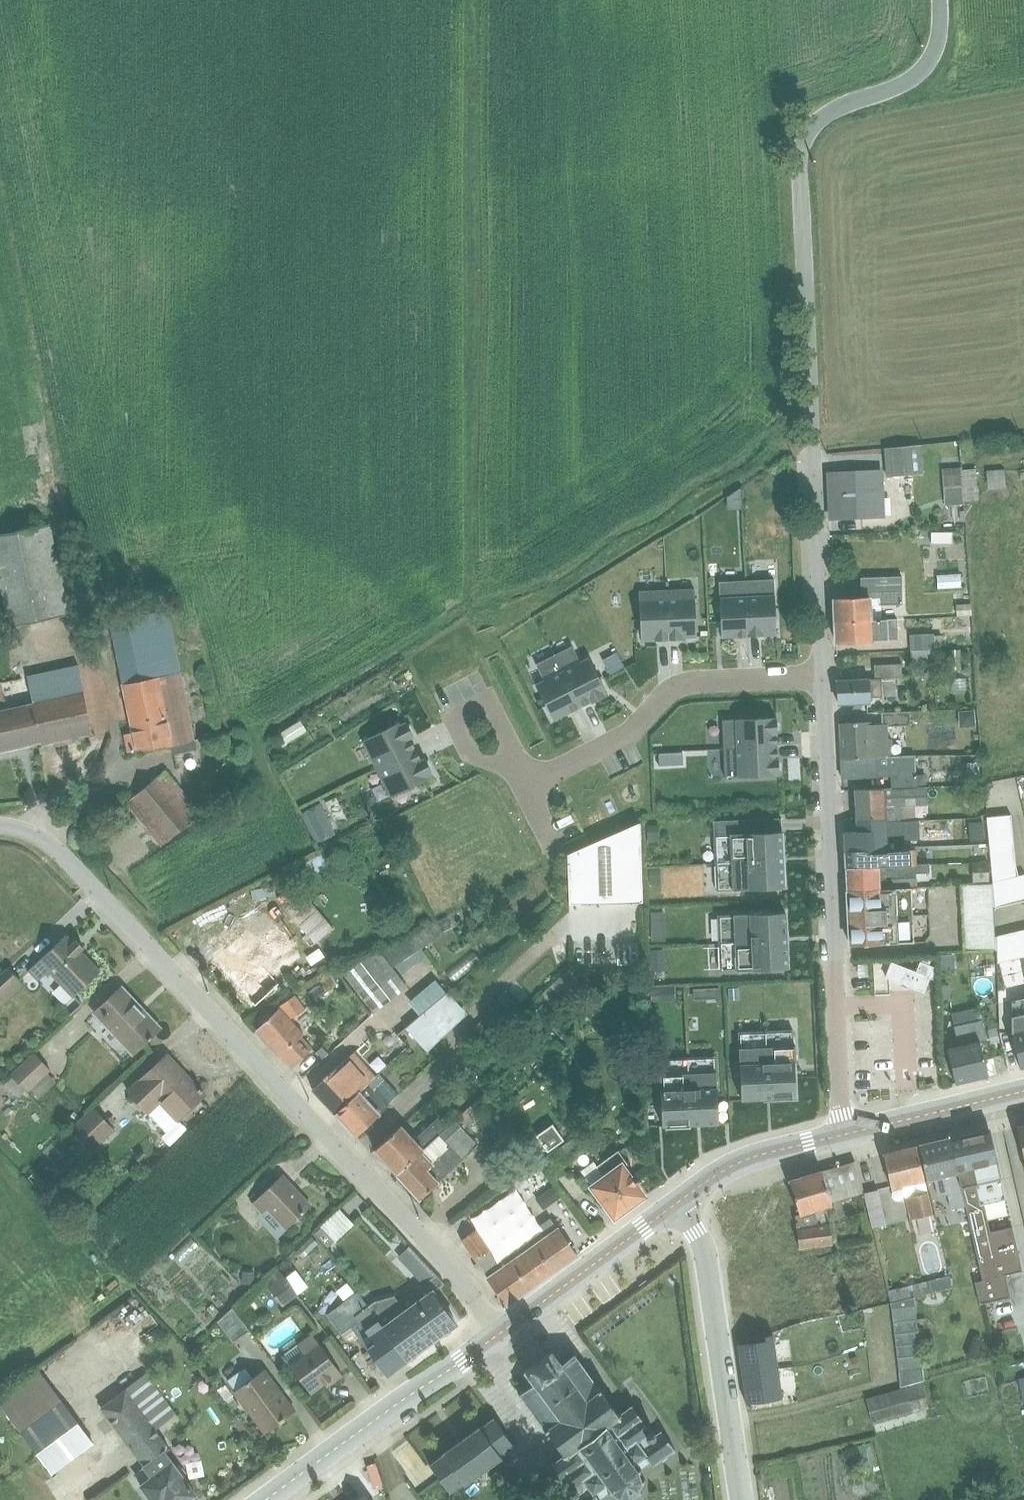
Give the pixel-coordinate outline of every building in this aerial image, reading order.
[(937,450),(902,450),(903,478),(937,478),(937,450)] [(946,468),(950,514),(974,512),(970,466),(946,468)] [(828,518),(886,515),(884,467),(826,470),(828,518)] [(1003,471),(1004,490),(1022,490),(1021,470),(1003,471)] [(51,526),(0,537),(0,540),(21,637),(73,626),(51,526)] [(947,533),(947,547),(939,548),(939,559),(978,559),(978,533),(947,533)] [(952,571),(952,591),(979,590),(979,570),(952,571)] [(833,593),(835,618),(874,615),(872,591),(833,593)] [(747,638),(747,594),(714,595),(715,639),(747,638)] [(780,638),(779,594),(747,594),(747,638),(780,638)] [(697,640),(696,596),(664,597),(664,641),(697,640)] [(664,641),(664,597),(631,597),(632,642),(664,641)] [(957,618),(958,642),(986,641),(985,604),(972,605),(973,617),(957,618)] [(836,641),(875,639),(874,615),(835,618),(836,641)] [(900,623),(902,637),(914,635),(913,621),(900,623)] [(958,637),(927,636),(926,661),(957,662),(958,637)] [(610,656),(630,687),(646,677),(627,646),(610,656)] [(606,695),(587,656),(558,670),(577,710),(606,695)] [(133,748),(194,738),(182,665),(120,675),(133,748)] [(918,679),(917,666),(891,666),(891,679),(918,679)] [(577,710),(558,670),(529,684),(548,724),(577,710)] [(839,702),(875,701),(873,677),(838,678),(839,702)] [(88,729),(77,681),(0,699),(0,750),(88,729)] [(773,714),(729,716),(730,748),(775,746),(773,714)] [(840,720),(841,756),(893,754),(892,719),(840,720)] [(402,721),(363,740),(377,769),(417,750),(402,721)] [(775,746),(730,748),(732,780),(776,779),(775,746)] [(417,750),(377,769),(391,798),(431,779),(417,750)] [(842,778),(893,777),(893,754),(841,756),(842,778)] [(221,828),(188,776),(146,801),(179,854),(221,828)] [(1005,887),(978,886),(977,949),(1010,949),(1011,902),(1023,902),(1023,779),(1020,779),(1020,818),(1006,818),(1005,887)] [(857,786),(858,807),(889,807),(889,785),(857,786)] [(858,827),(890,826),(889,807),(858,807),(858,827)] [(334,850),(353,843),(339,809),(321,816),(334,850)] [(988,834),(976,832),(978,821),(970,820),(966,848),(986,850),(988,834)] [(564,904),(638,902),(635,824),(634,823),(563,855),(564,904)] [(779,826),(723,828),(724,861),(781,859),(779,826)] [(846,848),(897,846),(897,826),(890,826),(858,827),(845,828),(846,848)] [(846,848),(847,865),(898,863),(897,846),(846,848)] [(781,859),(724,861),(725,894),(782,892),(781,859)] [(848,886),(898,885),(898,863),(847,865),(848,886)] [(848,886),(849,913),(899,912),(898,885),(848,886)] [(284,915),(300,933),(313,921),(298,903),(284,915)] [(782,909),(726,911),(727,944),(783,942),(782,909)] [(850,941),(899,940),(899,912),(849,913),(850,941)] [(680,914),(669,914),(669,944),(681,943),(680,914)] [(275,921),(261,942),(286,958),(300,937),(275,921)] [(74,995),(104,968),(69,930),(26,968),(38,981),(51,969),(74,995)] [(214,959),(256,1005),(281,983),(239,936),(214,959)] [(783,942),(727,944),(728,977),(785,974),(783,942)] [(403,986),(379,959),(348,987),(372,1014),(403,986)] [(893,963),(886,980),(927,996),(937,969),(922,963),(918,973),(893,963)] [(0,993),(0,1019),(39,984),(27,970),(0,993)] [(131,1055),(163,1025),(123,983),(91,1013),(131,1055)] [(711,1001),(738,1000),(737,989),(711,990),(711,1001)] [(292,1067),(317,1044),(281,1005),(257,1028),(292,1067)] [(444,1041),(418,1012),(392,1035),(418,1064),(444,1041)] [(1023,1065),(1023,1026),(1009,1029),(1017,1066),(1023,1065)] [(739,1102),(794,1100),(791,1033),(736,1035),(739,1102)] [(958,1080),(993,1074),(986,1037),(952,1043),(958,1080)] [(183,1114),(207,1093),(168,1050),(127,1087),(146,1109),(163,1093),(183,1114)] [(664,1120),(718,1118),(715,1051),(661,1053),(664,1120)] [(22,1091),(42,1072),(22,1052),(3,1071),(22,1091)] [(395,1055),(384,1064),(394,1076),(404,1067),(395,1055)] [(316,1087),(337,1110),(361,1088),(340,1065),(316,1087)] [(976,1079),(977,1089),(1010,1086),(1009,1075),(976,1079)] [(357,1131),(381,1110),(361,1088),(337,1110),(357,1131)] [(106,1152),(130,1129),(113,1111),(89,1133),(106,1152)] [(400,1173),(428,1149),(404,1122),(376,1147),(400,1173)] [(962,1169),(998,1161),(991,1126),(954,1133),(962,1169)] [(962,1169),(954,1133),(922,1140),(930,1176),(962,1169)] [(895,1183),(930,1176),(922,1140),(887,1148),(895,1183)] [(400,1173),(421,1197),(449,1173),(428,1149),(400,1173)] [(617,1216),(648,1193),(622,1158),(591,1181),(617,1216)] [(802,1212),(836,1203),(826,1166),(793,1175),(802,1212)] [(283,1234),(314,1204),(284,1172),(252,1202),(283,1234)] [(531,1205),(521,1189),(484,1211),(503,1244),(525,1231),(515,1214),(531,1205)] [(905,1189),(883,1191),(886,1230),(908,1228),(905,1189)] [(920,1201),(925,1225),(948,1219),(942,1195),(920,1201)] [(350,1245),(371,1227),(355,1208),(334,1227),(350,1245)] [(505,1305),(576,1256),(556,1228),(485,1277),(505,1305)] [(474,1233),(460,1243),(474,1262),(487,1252),(474,1233)] [(855,1243),(868,1301),(883,1298),(876,1269),(886,1267),(880,1238),(855,1243)] [(323,1259),(330,1273),(346,1265),(340,1251),(323,1259)] [(964,1279),(902,1288),(918,1393),(884,1398),(888,1423),(947,1414),(930,1297),(966,1292),(964,1279)] [(411,1357),(462,1320),(433,1280),(382,1317),(411,1357)] [(237,1326),(254,1338),(263,1326),(247,1313),(237,1326)] [(411,1357),(382,1317),(361,1332),(391,1371),(411,1357)] [(310,1391),(341,1369),(316,1334),(285,1355),(310,1391)] [(740,1344),(745,1370),(780,1363),(775,1337),(740,1344)] [(554,1349),(545,1356),(545,1360),(536,1367),(532,1365),(522,1372),(532,1385),(521,1393),(523,1395),(525,1393),(563,1456),(552,1463),(570,1488),(569,1490),(568,1495),(570,1496),(566,1499),(567,1499),(601,1499),(600,1498),(611,1491),(619,1498),(631,1497),(640,1490),(642,1482),(639,1471),(651,1461),(654,1466),(676,1451),(662,1431),(657,1433),(656,1431),(651,1429),(650,1430),(632,1405),(619,1415),(599,1388),(598,1388),(575,1354),(563,1362),(564,1361),(565,1360),(565,1358),(566,1356),(566,1355),(565,1353),(564,1352),(563,1352),(562,1351),(561,1351),(560,1350),(558,1351),(556,1352),(554,1349)] [(751,1400),(785,1393),(780,1363),(745,1370),(751,1400)] [(158,1499),(185,1499),(201,1487),(157,1431),(182,1412),(145,1365),(97,1403),(129,1443),(119,1450),(158,1499)] [(267,1430),(297,1407),(267,1366),(236,1389),(267,1430)] [(36,1371),(0,1399),(0,1401),(54,1469),(91,1440),(36,1371)] [(497,1457),(506,1450),(485,1421),(431,1461),(452,1490),(497,1457)]
